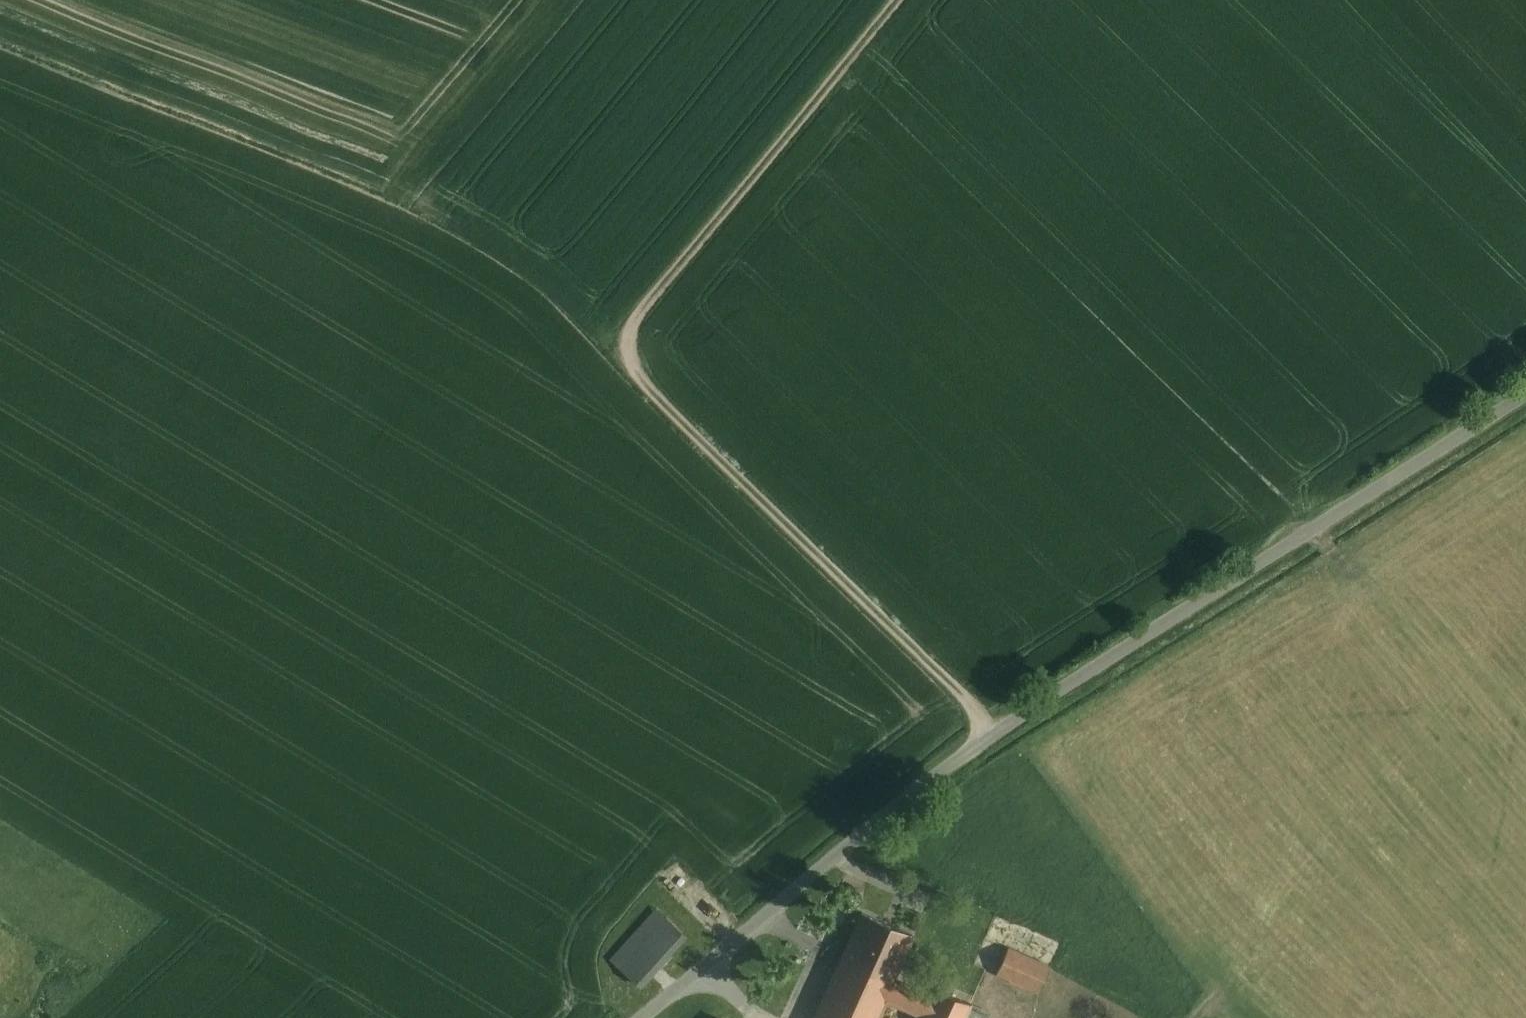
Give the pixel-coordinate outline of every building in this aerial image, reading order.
[(846,897),(795,1017),(867,1017),(875,999),(906,1012),(904,1017),(959,1017),(967,999),(879,963),(898,919),(846,897)] [(658,905),(610,956),(641,985),(689,934),(658,905)] [(996,974),(1041,992),(1052,963),(1008,945),(996,974)]
